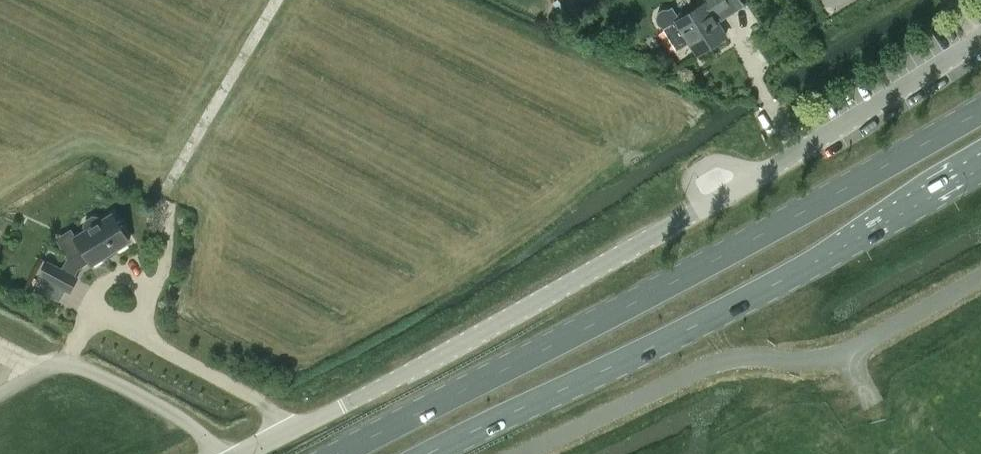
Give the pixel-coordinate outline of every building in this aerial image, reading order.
[(657,18),(659,24),(664,27),(678,49),(690,41),(698,53),(726,36),(718,23),(743,7),(738,0),(702,0),(704,3),(680,19),(672,7),(669,9),(663,9),(658,12),(657,18)] [(43,279),(38,290),(60,301),(65,291),(70,294),(79,277),(75,275),(79,269),(89,263),(91,267),(94,265),(95,268),(104,263),(102,260),(106,257),(107,259),(118,253),(116,251),(132,242),(113,212),(101,219),(99,216),(93,215),(84,220),(83,227),(84,229),(73,237),(82,249),(67,258),(62,268),(47,260),(38,277),(43,279)]
